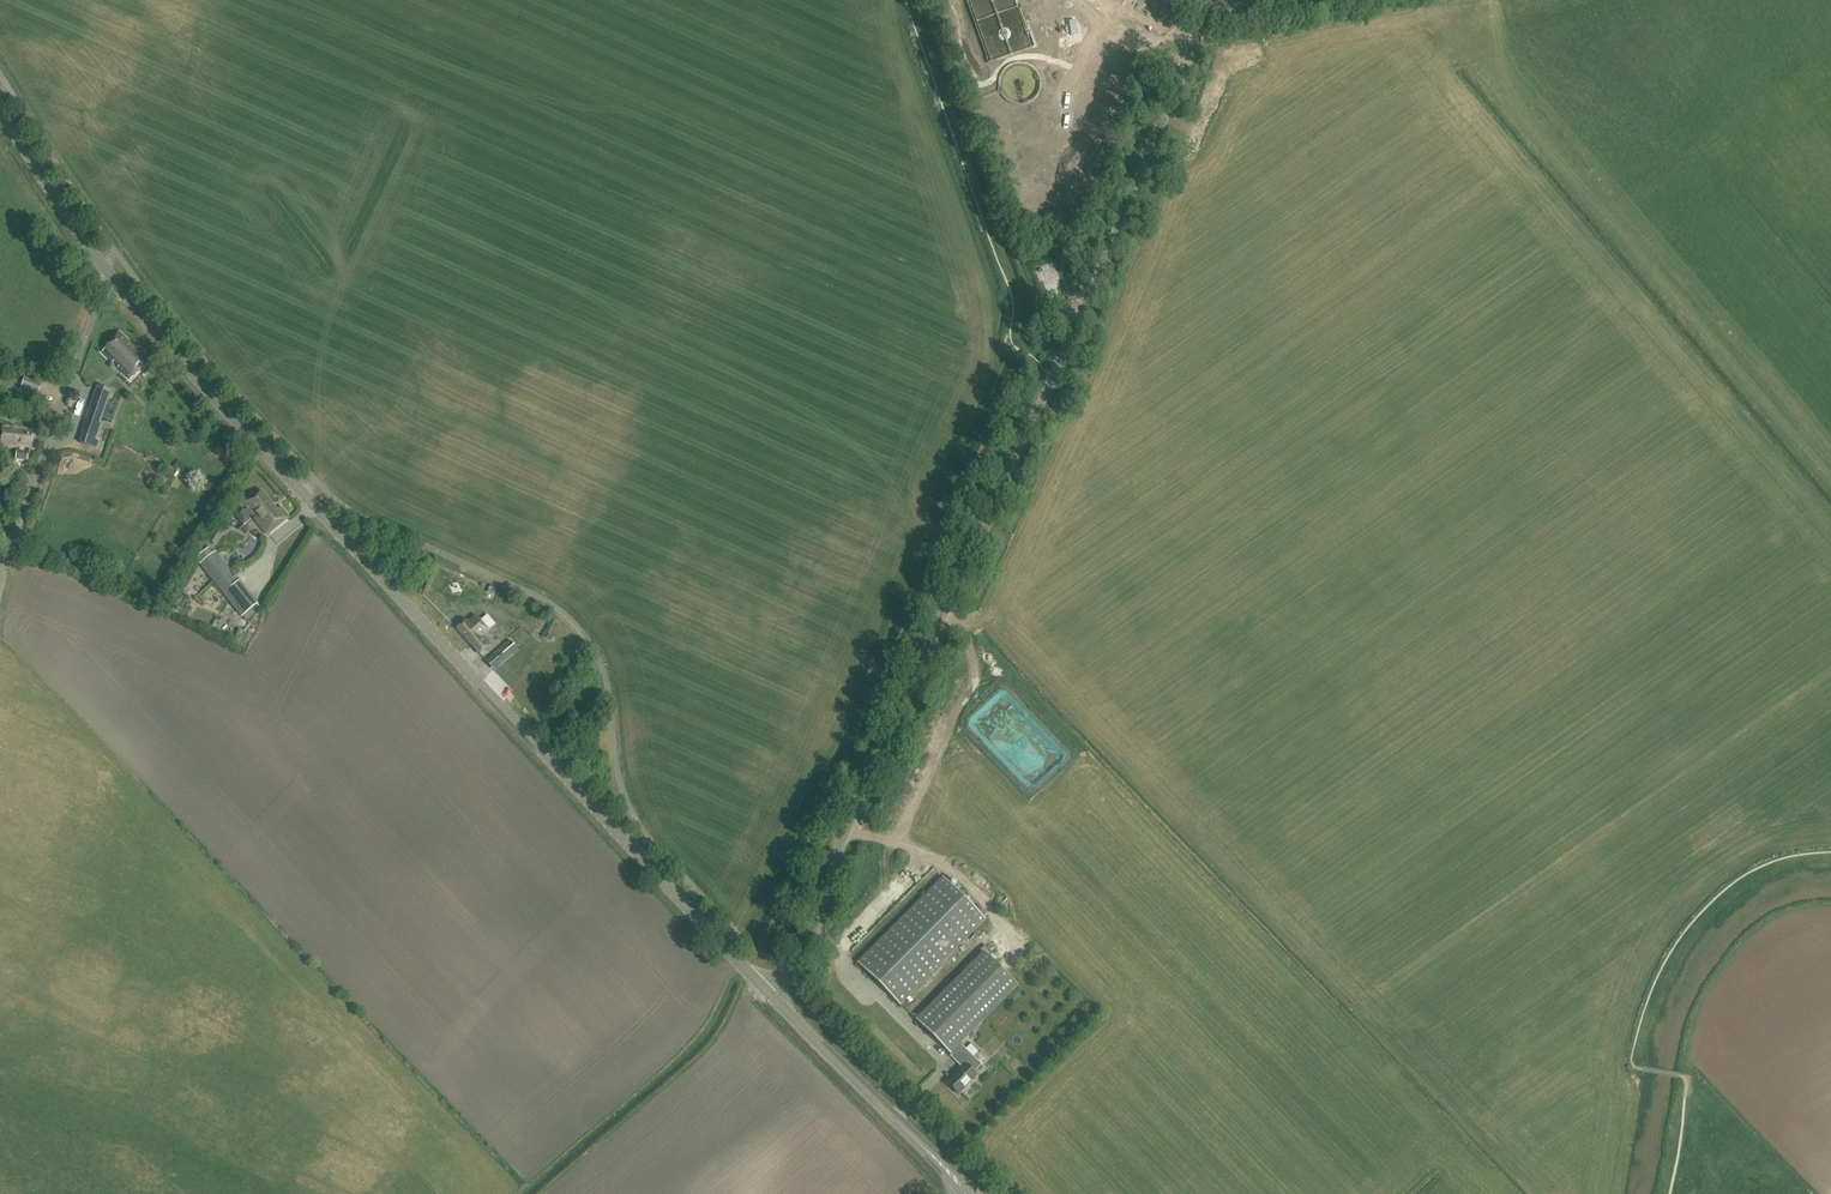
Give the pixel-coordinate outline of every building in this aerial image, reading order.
[(138,347),(136,350),(120,334),(102,352),(113,362),(114,361),(120,366),(118,367),(130,380),(150,359),(138,347)] [(19,392),(24,382),(0,372),(0,383),(19,392)] [(21,395),(39,401),(43,390),(26,383),(21,395)] [(112,390),(99,386),(83,433),(98,439),(112,390)] [(37,429),(4,425),(2,443),(35,448),(37,429)] [(209,481),(205,490),(212,494),(217,485),(209,481)] [(244,509),(236,515),(244,525),(253,519),(266,536),(288,517),(279,507),(275,510),(260,492),(242,506),(244,509)] [(266,550),(260,537),(241,545),(246,558),(266,550)] [(258,604),(216,552),(199,565),(242,618),(248,613),(251,617),(260,610),(256,605),(258,604)] [(462,584),(454,584),(454,600),(462,600),(462,584)] [(488,631),(476,617),(468,623),(466,620),(457,628),(480,654),(490,645),(482,636),(488,631)] [(526,638),(521,632),(493,655),(501,664),(525,645),(522,641),(526,638)] [(554,663),(561,658),(556,652),(549,657),(554,663)] [(985,920),(942,877),(857,963),(900,1005),(985,920)] [(997,939),(992,949),(1003,954),(1008,944),(997,939)] [(1017,986),(983,952),(916,1020),(951,1055),(951,1056),(960,1066),(956,1070),(957,1071),(946,1082),(959,1095),(977,1076),(973,1072),(980,1065),(961,1045),(961,1046),(959,1044),(966,1037),(1017,986)] [(973,1085),(966,1093),(973,1098),(979,1089),(973,1085)]
